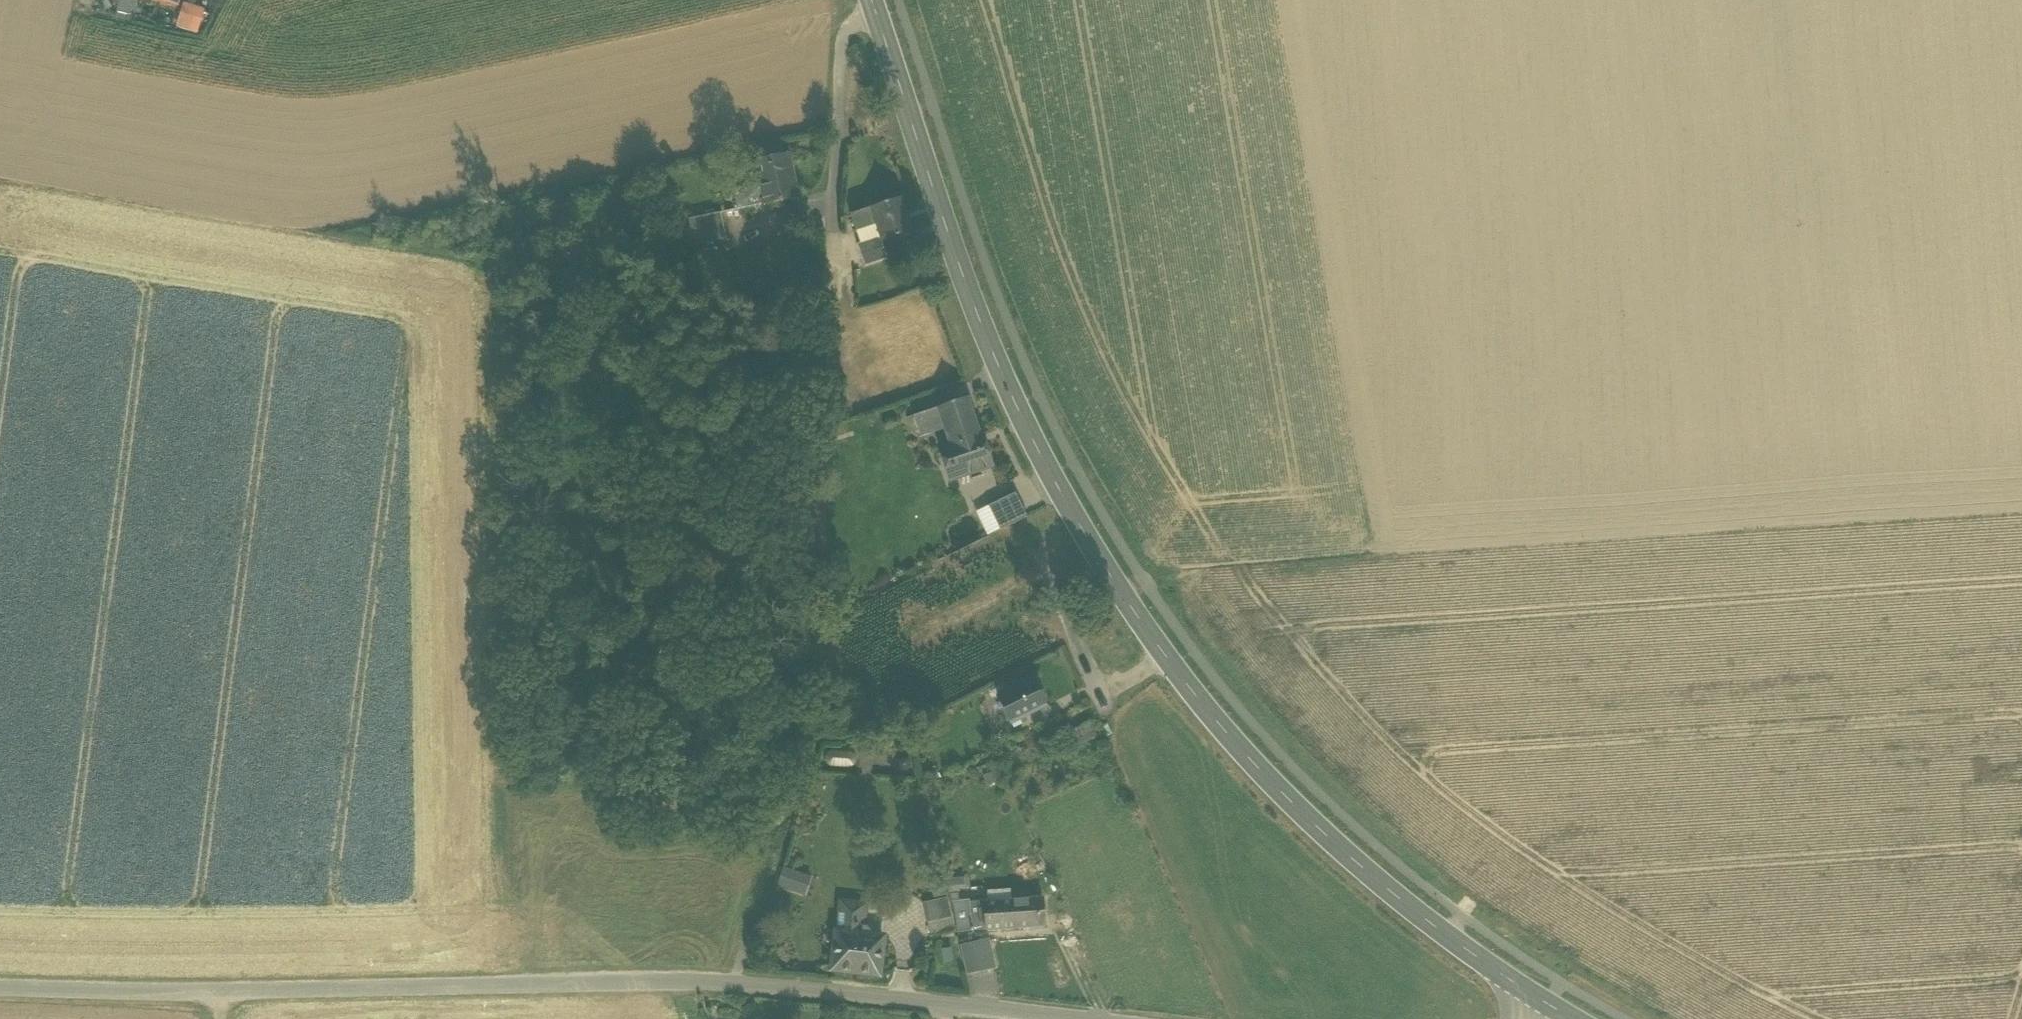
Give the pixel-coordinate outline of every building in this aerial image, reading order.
[(117,13),(130,16),(134,0),(120,0),(117,13)] [(178,25),(199,33),(208,8),(186,1),(178,25)] [(755,163),(760,187),(764,205),(797,198),(788,156),(755,163)] [(739,210),(764,205),(760,187),(735,192),(739,210)] [(880,237),(882,243),(912,233),(900,199),(870,209),(876,224),(880,237)] [(850,215),(856,231),(876,224),(870,209),(850,215)] [(720,212),(689,218),(694,243),(725,237),(720,212)] [(857,245),(865,267),(887,259),(882,243),(880,237),(857,245)] [(942,424),(949,444),(949,445),(979,434),(979,433),(967,398),(913,417),(918,433),(942,424)] [(980,433),(979,433),(979,434),(949,445),(949,444),(939,447),(950,481),(992,467),(980,433)] [(988,506),(1000,531),(1027,518),(1015,493),(988,506)] [(987,537),(1000,531),(988,506),(975,513),(987,537)] [(998,696),(1012,723),(1046,706),(1032,679),(998,696)] [(1090,723),(1071,731),(1078,746),(1097,738),(1090,723)] [(997,770),(982,776),(987,786),(1002,780),(997,770)] [(776,886),(806,896),(813,877),(782,867),(776,886)] [(951,904),(954,903),(958,903),(960,902),(958,890),(966,890),(965,877),(945,879),(951,904)] [(987,891),(988,902),(1000,901),(1011,901),(1010,889),(987,891)] [(923,903),(927,923),(951,917),(946,898),(923,903)] [(1011,901),(1000,901),(1002,929),(1044,926),(1043,898),(1016,900),(1011,901)] [(832,970),(878,975),(883,938),(874,936),(875,932),(868,924),(864,923),(866,904),(840,901),(832,970)] [(959,931),(972,930),(970,903),(973,903),(973,901),(960,902),(958,903),(954,903),(959,931)] [(985,930),(1002,929),(1000,901),(988,902),(983,903),(985,930)] [(983,903),(973,903),(970,903),(972,930),(985,930),(983,903)] [(953,929),(951,917),(927,923),(930,934),(953,929)] [(960,946),(967,974),(996,967),(990,939),(960,946)]
